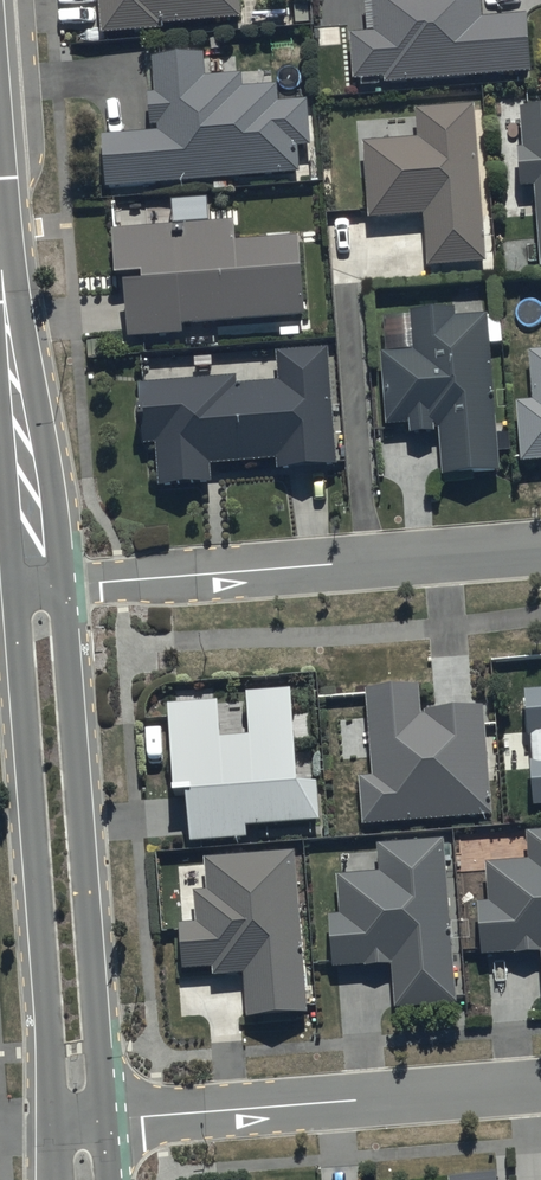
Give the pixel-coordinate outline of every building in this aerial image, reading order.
[(104,42),(164,37),(163,32),(243,26),(241,0),(101,0),(104,42)] [(383,86),(384,90),(526,80),(523,24),(482,26),(480,0),(370,0),(373,42),(348,44),(351,88),(383,86)] [(101,141),(104,195),(300,184),(298,157),(309,156),(307,111),(279,112),(279,95),(246,97),(245,81),(208,83),(207,63),(155,66),(157,103),(150,103),(152,138),(101,141)] [(418,147),(364,150),(368,226),(424,223),(427,277),(487,273),(477,113),(416,117),(418,147)] [(520,117),(522,153),(518,153),(520,195),(534,195),(539,273),(540,273),(540,116),(520,117)] [(234,234),(114,242),(117,290),(143,288),(144,293),(126,295),(130,348),(182,344),(181,335),(306,326),(301,254),(236,258),(234,234)] [(506,437),(496,437),(491,351),(502,350),(500,323),(456,326),(455,318),(412,320),(415,356),(379,358),(384,435),(409,433),(409,444),(440,442),(443,482),(499,478),(497,454),(507,454),(506,437)] [(529,356),(533,406),(516,407),(521,470),(540,469),(540,356),(529,356)] [(156,450),(158,495),(211,492),(210,472),(277,467),(278,479),(336,476),(329,359),(279,362),(280,390),(238,392),(238,385),(137,391),(141,451),(156,450)] [(496,754),(487,754),(484,702),(422,705),(421,681),(365,684),(370,772),(358,772),(362,820),(491,812),(489,780),(498,780),(496,754)] [(524,684),(532,802),(540,801),(540,683),(524,684)] [(539,993),(540,993),(540,826),(527,827),(529,856),(485,859),(488,896),(475,897),(479,951),(536,947),(539,993)] [(324,908),(327,961),(390,957),(393,1001),(451,997),(441,838),(376,842),(377,865),(335,867),(338,907),(324,908)] [(206,886),(193,887),(195,919),(177,919),(180,964),(210,963),(211,972),(241,971),(244,1012),(305,1007),(295,845),(204,850),(205,855),(206,886)]
